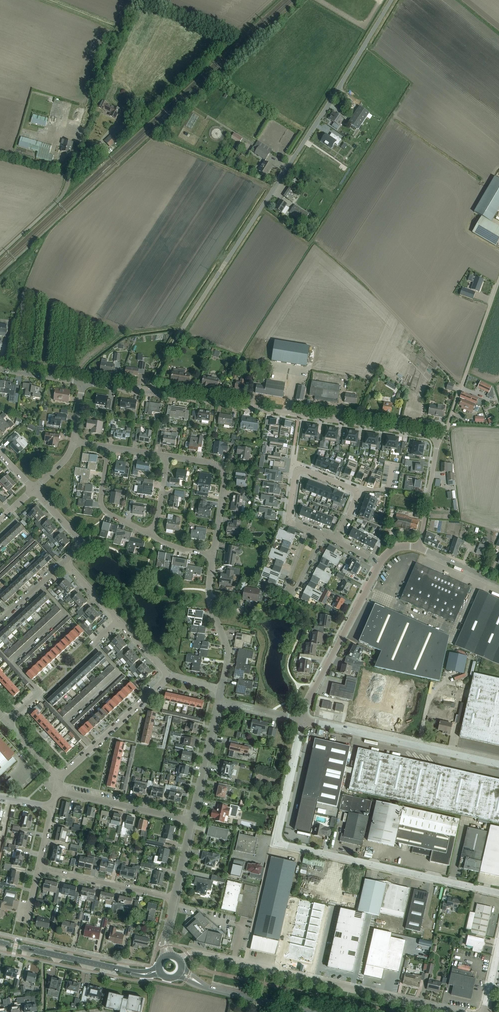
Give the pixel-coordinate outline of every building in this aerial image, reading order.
[(102,100),(98,107),(102,109),(103,107),(112,111),(110,116),(114,118),(116,119),(120,110),(114,107),(108,104),(106,103),(102,100)] [(358,130),(369,113),(359,106),(348,123),(358,130)] [(328,119),(339,127),(344,120),(337,115),(333,112),(328,119)] [(33,115),(31,122),(46,126),(48,118),(33,115)] [(123,126),(116,132),(110,139),(109,137),(105,141),(110,147),(128,131),(123,126)] [(242,138),(237,135),(234,133),(230,138),(234,141),(239,144),(242,138)] [(326,134),(321,141),(325,143),(324,144),(328,146),(331,147),(332,148),(332,147),(333,146),(335,143),(338,145),(341,140),(335,135),(332,139),(329,137),(326,134)] [(52,147),(21,138),(18,146),(38,152),(36,158),(52,162),(54,156),(49,154),(52,147)] [(73,142),(68,141),(63,139),(62,143),(64,143),(61,151),(70,154),(73,142)] [(270,153),(265,150),(259,146),(255,153),(265,160),(270,153)] [(272,166),(268,164),(264,161),(259,171),(267,176),(272,166)] [(476,208),(494,218),(498,209),(498,179),(495,177),(490,185),(476,208)] [(297,190),(294,188),(289,185),(283,196),(287,199),(290,201),(293,196),(295,197),(298,193),(296,192),(297,190)] [(280,200),(279,202),(275,208),(281,211),(282,212),(287,204),(280,200)] [(304,222),(309,214),(294,205),(289,212),(304,222)] [(481,217),(472,232),(495,246),(498,239),(498,227),(481,217)] [(470,275),(468,281),(470,281),(473,283),(471,289),(474,290),(479,292),(483,280),(479,278),(476,277),(472,276),(470,275)] [(462,288),(460,295),(473,299),(475,292),(462,288)] [(275,341),(272,361),(306,367),(310,346),(275,341)] [(102,359),(101,366),(100,371),(107,372),(107,371),(113,372),(114,364),(107,363),(107,360),(102,359)] [(275,364),(274,371),(288,374),(289,367),(275,364)] [(126,367),(126,369),(125,374),(138,376),(139,369),(126,367)] [(186,375),(177,373),(172,373),(171,380),(178,381),(178,382),(188,383),(190,374),(186,373),(186,375)] [(206,385),(209,386),(217,388),(219,380),(204,376),(202,384),(202,386),(206,387),(206,385)] [(236,381),(236,383),(235,388),(244,390),(245,383),(244,383),(244,380),(241,379),(240,382),(236,381)] [(257,385),(256,388),(256,393),(283,397),(285,383),(267,380),(266,387),(257,385)] [(8,394),(9,394),(9,396),(13,397),(13,402),(18,403),(19,394),(15,393),(16,390),(17,385),(11,384),(11,382),(7,382),(7,383),(5,383),(5,381),(0,381),(0,393),(8,394)] [(312,381),(310,390),(310,395),(315,396),(314,399),(337,403),(338,398),(340,386),(312,381)] [(478,386),(478,387),(488,392),(488,393),(487,396),(492,398),(494,395),(492,386),(481,381),(478,386)] [(23,383),(22,389),(26,389),(25,396),(30,397),(32,397),(40,398),(41,393),(41,388),(35,387),(35,388),(33,387),(32,387),(32,385),(27,384),(23,383)] [(298,386),(297,395),(296,400),(303,401),(305,387),(298,386)] [(55,388),(55,393),(54,399),(63,400),(63,401),(69,402),(70,390),(66,390),(64,390),(64,389),(55,388)] [(472,396),(467,394),(462,392),(460,397),(476,404),(479,398),(472,395),(472,396)] [(346,394),(345,397),(345,402),(349,403),(349,402),(352,402),(352,403),(356,404),(357,395),(346,394)] [(110,409),(110,405),(111,400),(108,399),(108,396),(103,396),(102,396),(102,395),(97,395),(95,404),(106,406),(106,408),(110,409)] [(121,399),(121,404),(120,407),(135,409),(136,400),(133,400),(132,401),(121,399)] [(466,401),(466,402),(461,400),(459,405),(463,406),(462,408),(472,412),(475,404),(466,401)] [(146,403),(146,407),(145,414),(152,415),(152,412),(160,413),(161,408),(161,404),(155,403),(155,404),(153,404),(153,403),(149,402),(149,403),(146,403)] [(384,402),(383,406),(383,411),(391,412),(392,403),(384,402)] [(444,408),(440,407),(430,405),(428,414),(436,415),(436,416),(443,417),(444,408)] [(171,406),(170,410),(167,410),(167,414),(170,415),(169,418),(178,419),(179,417),(184,418),(184,420),(188,421),(189,411),(185,410),(186,408),(180,407),(178,407),(171,406)] [(192,410),(191,416),(195,417),(194,420),(198,421),(198,419),(209,421),(210,417),(211,412),(206,411),(206,412),(204,411),(199,410),(199,412),(196,411),(192,410)] [(4,413),(0,416),(0,428),(4,432),(9,428),(10,429),(14,425),(10,420),(7,423),(4,419),(7,416),(4,413)] [(67,415),(62,415),(56,414),(56,416),(51,415),(50,425),(55,426),(60,427),(62,420),(67,420),(67,415)] [(220,414),(219,419),(219,424),(230,425),(230,427),(233,427),(235,418),(231,417),(231,416),(227,415),(227,416),(224,416),(224,415),(220,414)] [(242,417),(241,422),(240,428),(243,428),(243,429),(244,430),(245,430),(246,430),(246,427),(257,429),(259,421),(251,420),(251,418),(242,417)] [(270,419),(269,431),(273,431),(273,435),(278,435),(279,426),(276,425),(277,420),(270,419)] [(103,423),(93,421),(88,420),(87,428),(90,429),(90,428),(92,428),(91,433),(101,434),(103,423)] [(281,426),(279,435),(285,436),(285,433),(290,433),(291,422),(285,421),(284,426),(281,426)] [(112,425),(111,434),(114,434),(114,437),(125,439),(126,436),(130,437),(131,428),(127,428),(126,431),(115,430),(116,426),(112,425)] [(302,432),(301,439),(304,439),(305,437),(310,438),(311,436),(312,425),(306,425),(306,429),(302,432)] [(312,425),(311,436),(316,437),(316,441),(319,441),(320,435),(317,431),(318,426),(312,425)] [(322,435),(321,441),(324,442),(325,440),(330,441),(332,428),(326,428),(326,433),(322,435)] [(332,428),(330,441),(336,442),(336,444),(339,444),(340,438),(337,434),(338,429),(332,428)] [(150,443),(152,431),(147,430),(146,434),(140,434),(141,429),(137,429),(135,441),(150,443)] [(342,438),(341,444),(345,445),(345,441),(351,442),(352,431),(347,430),(346,436),(342,438)] [(352,431),(351,442),(351,443),(356,444),(356,447),(359,447),(360,441),(357,437),(358,432),(352,431)] [(165,432),(161,432),(160,438),(160,443),(163,444),(174,446),(176,437),(177,438),(178,433),(172,433),(171,437),(164,436),(165,432)] [(22,440),(15,433),(8,440),(12,445),(10,446),(13,450),(13,449),(18,454),(19,453),(23,450),(22,450),(26,447),(20,441),(22,440)] [(59,435),(55,435),(45,433),(44,441),(48,442),(47,446),(57,447),(58,443),(59,435)] [(362,441),(361,448),(364,448),(365,444),(371,445),(372,434),(367,434),(366,438),(362,441)] [(372,434),(371,445),(370,447),(376,448),(376,450),(379,450),(380,444),(378,440),(378,435),(372,434)] [(186,442),(185,447),(189,448),(189,449),(198,450),(197,451),(201,452),(202,446),(202,444),(203,442),(202,442),(203,436),(200,436),(199,439),(191,437),(190,443),(186,442)] [(382,444),(381,450),(385,451),(385,449),(391,450),(391,449),(393,437),(387,437),(386,441),(382,444)] [(393,437),(391,449),(396,450),(396,453),(399,453),(400,447),(398,443),(398,438),(393,437)] [(226,450),(227,446),(227,444),(215,442),(213,454),(221,455),(222,450),(226,450)] [(270,442),(269,447),(273,447),(276,447),(275,453),(274,453),(273,456),(280,457),(280,454),(286,455),(287,448),(283,448),(284,444),(279,443),(278,443),(274,442),(270,442)] [(238,447),(238,449),(237,454),(241,454),(241,460),(249,461),(251,449),(238,447)] [(408,454),(407,457),(414,458),(417,456),(422,456),(423,450),(413,449),(412,454),(408,454)] [(87,469),(90,470),(96,471),(95,471),(97,456),(99,456),(83,454),(82,461),(89,462),(87,469)] [(268,455),(267,461),(271,461),(271,460),(274,461),(273,467),(278,468),(284,469),(285,462),(281,461),(281,457),(280,457),(273,456),(268,455)] [(319,456),(315,466),(321,468),(324,459),(325,458),(319,456)] [(324,459),(321,468),(326,470),(329,461),(324,459)] [(334,463),(331,472),(336,474),(339,466),(342,467),(344,461),(341,460),(340,463),(335,461),(334,463)] [(345,472),(344,474),(350,476),(352,472),(355,473),(358,464),(349,460),(346,469),(344,468),(343,471),(345,472)] [(405,460),(404,466),(411,467),(410,472),(415,472),(415,471),(422,472),(423,466),(420,466),(420,462),(405,460)] [(113,468),(112,475),(115,475),(115,473),(124,474),(123,477),(128,478),(130,468),(125,467),(126,463),(117,461),(116,468),(113,468)] [(137,476),(138,470),(148,472),(150,463),(138,461),(137,467),(134,467),(133,475),(137,476)] [(329,461),(326,470),(331,472),(334,463),(329,461)] [(452,463),(447,463),(442,463),(441,472),(447,472),(447,473),(448,485),(455,485),(454,473),(452,473),(452,463)] [(360,468),(356,479),(362,481),(364,476),(367,477),(371,468),(366,466),(364,470),(360,468)] [(90,470),(87,469),(75,468),(74,475),(81,476),(80,484),(88,485),(90,470)] [(186,481),(186,476),(187,471),(177,469),(176,479),(170,478),(169,483),(175,484),(175,485),(179,486),(180,480),(186,481)] [(265,469),(264,474),(267,475),(268,475),(268,474),(270,474),(269,480),(282,482),(283,476),(281,475),(278,475),(279,471),(265,469)] [(246,472),(241,472),(236,471),(234,485),(246,487),(247,483),(246,482),(247,478),(245,477),(246,472)] [(372,473),(368,483),(374,486),(376,480),(379,482),(383,473),(378,471),(376,474),(372,473)] [(197,492),(196,495),(200,496),(200,495),(207,496),(208,491),(209,491),(210,486),(208,486),(208,484),(210,484),(211,479),(210,479),(211,475),(202,473),(200,473),(199,477),(198,485),(202,486),(201,492),(197,492)] [(11,480),(7,475),(2,480),(0,478),(0,483),(4,487),(11,480)] [(407,476),(406,481),(409,482),(408,486),(408,490),(410,490),(411,487),(414,487),(420,488),(421,482),(416,481),(417,478),(407,476)] [(11,480),(4,487),(8,492),(16,485),(11,480)] [(304,485),(302,491),(305,492),(306,490),(311,493),(315,484),(309,481),(307,486),(304,485)] [(154,484),(149,483),(143,482),(142,486),(138,485),(138,487),(135,487),(134,491),(137,492),(137,494),(152,496),(154,484)] [(263,482),(262,487),(266,488),(266,487),(269,487),(268,493),(280,495),(281,488),(276,488),(277,484),(263,482)] [(94,486),(88,485),(80,484),(78,483),(77,491),(84,492),(83,499),(91,500),(93,486),(94,486)] [(315,484),(311,493),(317,495),(320,486),(315,484)] [(320,486),(317,495),(323,497),(326,488),(320,486)] [(326,488),(323,497),(328,499),(332,490),(326,488)] [(124,491),(120,490),(115,489),(114,493),(112,493),(111,496),(112,497),(112,499),(111,499),(110,503),(119,505),(120,500),(120,494),(123,495),(124,491)] [(171,496),(170,508),(175,508),(178,509),(179,502),(178,502),(179,497),(181,498),(183,498),(184,492),(175,490),(175,493),(174,497),(171,496)] [(332,490),(328,499),(334,501),(337,492),(332,490)] [(334,501),(333,503),(339,506),(339,505),(342,506),(344,500),(341,499),(343,494),(337,492),(334,501)] [(261,495),(260,500),(264,500),(266,500),(265,506),(278,508),(279,501),(274,500),(275,497),(261,495)] [(245,498),(238,497),(233,496),(231,511),(240,512),(242,502),(244,502),(245,498)] [(367,496),(365,501),(374,505),(373,505),(376,506),(378,500),(367,496)] [(91,500),(83,499),(79,498),(78,506),(85,507),(83,515),(92,516),(93,516),(91,516),(94,501),(95,501),(91,500)] [(145,506),(140,505),(133,504),(134,502),(131,501),(129,512),(133,512),(132,514),(144,515),(145,506)] [(207,502),(202,501),(200,501),(199,509),(196,509),(195,513),(210,515),(211,507),(206,507),(207,502)] [(365,501),(363,506),(372,510),(372,509),(373,505),(374,505),(365,501)] [(301,504),(298,510),(301,511),(300,516),(300,517),(302,517),(305,518),(308,509),(303,507),(304,505),(301,504)] [(363,506),(361,511),(372,516),(374,510),(372,509),(372,510),(363,506)] [(35,518),(41,512),(37,507),(28,515),(30,517),(33,515),(35,518)] [(259,507),(258,513),(262,513),(262,512),(265,513),(264,519),(276,521),(277,514),(272,513),(273,509),(259,507)] [(308,509),(305,518),(310,520),(313,511),(308,509)] [(313,511),(310,520),(315,522),(318,513),(313,511)] [(361,511),(359,517),(370,521),(372,516),(361,511)] [(38,528),(42,523),(40,520),(45,516),(41,512),(35,518),(37,520),(34,522),(36,524),(35,525),(38,528)] [(318,513),(315,522),(320,523),(323,515),(318,513)] [(417,530),(419,521),(409,518),(409,517),(396,514),(394,526),(399,527),(402,528),(403,526),(406,526),(405,529),(410,530),(410,528),(417,530)] [(323,515),(320,523),(325,525),(328,517),(323,515)] [(180,519),(178,518),(174,517),(173,522),(168,521),(166,529),(178,531),(180,519)] [(328,517),(325,525),(328,526),(327,527),(330,528),(330,527),(332,523),(335,524),(337,518),(334,517),(333,519),(328,517)] [(50,521),(60,532),(63,529),(53,518),(50,521)] [(44,534),(53,525),(49,520),(44,525),(42,523),(38,528),(39,529),(40,529),(42,531),(44,529),(46,531),(43,534),(44,534)] [(116,534),(117,529),(119,525),(118,525),(118,526),(104,522),(104,521),(99,537),(107,539),(109,532),(116,534)] [(240,522),(239,522),(234,521),(233,525),(228,524),(227,532),(239,534),(240,522)] [(14,528),(20,534),(25,529),(19,523),(14,528)] [(50,541),(55,536),(52,534),(57,529),(53,525),(44,534),(50,541)] [(191,533),(190,538),(198,540),(199,540),(205,541),(206,532),(207,529),(202,528),(196,527),(196,530),(192,530),(191,533)] [(279,529),(277,534),(293,540),(295,535),(294,535),(296,530),(289,527),(287,532),(279,529)] [(15,538),(20,534),(14,528),(10,532),(15,538)] [(130,541),(131,538),(132,532),(132,533),(117,529),(116,534),(113,544),(121,546),(122,539),(130,541)] [(353,529),(349,537),(349,538),(351,539),(352,538),(354,539),(358,531),(353,529)] [(358,531),(354,539),(359,542),(363,534),(365,531),(360,529),(358,531)] [(363,534),(359,542),(364,544),(368,536),(369,534),(365,531),(363,534)] [(10,542),(15,538),(10,532),(5,537),(10,542)] [(426,536),(424,542),(437,548),(439,544),(440,542),(434,540),(436,536),(427,532),(426,536)] [(60,544),(66,538),(61,534),(56,538),(55,536),(50,541),(52,543),(53,542),(55,544),(54,544),(56,546),(59,544),(60,544)] [(277,534),(276,538),(284,541),(282,546),(289,549),(290,544),(291,544),(293,540),(277,534)] [(368,547),(374,536),(369,534),(368,537),(363,545),(368,547)] [(374,536),(368,547),(371,548),(370,549),(372,550),(373,549),(373,550),(375,546),(380,548),(381,541),(378,540),(379,539),(374,536)] [(6,547),(10,542),(5,537),(0,541),(6,547)] [(66,538),(60,544),(61,546),(59,549),(61,551),(70,543),(66,538)] [(131,538),(130,541),(126,552),(133,554),(135,547),(143,550),(145,541),(145,542),(131,538)] [(464,541),(454,538),(449,554),(456,557),(458,553),(461,543),(463,545),(464,541)] [(490,548),(479,544),(476,553),(487,557),(490,548)] [(326,549),(324,554),(339,562),(341,557),(333,553),(336,548),(330,545),(327,550),(326,549)] [(225,553),(224,565),(229,566),(233,566),(234,562),(235,555),(237,556),(237,555),(240,555),(242,554),(242,551),(241,549),(238,548),(232,547),(228,546),(227,551),(228,551),(227,553),(226,554),(225,553)] [(272,548),(270,553),(286,559),(288,554),(287,554),(289,549),(282,546),(280,551),(272,548)] [(172,562),(173,558),(174,554),(174,555),(159,552),(159,551),(156,567),(164,568),(165,561),(172,562)] [(42,558),(47,563),(52,559),(47,553),(42,558)] [(270,553),(268,557),(276,560),(274,565),(281,568),(283,563),(284,564),(286,559),(270,553)] [(323,559),(320,563),(327,567),(329,562),(337,566),(339,562),(324,554),(322,558),(323,559)] [(350,566),(360,571),(361,568),(360,568),(362,565),(355,562),(356,559),(350,556),(348,559),(352,561),(350,566)] [(43,568),(47,563),(42,558),(37,562),(43,568)] [(186,568),(187,565),(188,559),(188,560),(173,558),(172,562),(170,572),(178,574),(179,567),(186,568)] [(38,572),(43,568),(37,562),(33,567),(38,572)] [(317,567),(314,572),(330,580),(332,575),(325,571),(327,567),(320,563),(318,568),(317,567)] [(470,587),(424,567),(416,563),(400,600),(454,623),(470,587)] [(187,565),(186,568),(184,580),(187,581),(192,581),(193,574),(201,576),(202,567),(202,568),(187,565)] [(265,567),(263,572),(279,578),(280,573),(279,573),(281,568),(274,565),(273,570),(265,567)] [(343,569),(341,572),(347,575),(349,572),(356,576),(357,574),(358,574),(359,571),(350,566),(347,571),(343,569)] [(33,576),(38,572),(33,567),(28,571),(33,576)] [(234,571),(232,571),(227,570),(226,576),(221,575),(220,584),(231,586),(232,581),(234,571)] [(28,581),(33,576),(28,571),(23,575),(28,581)] [(263,572),(261,576),(269,580),(268,585),(274,587),(276,582),(277,583),(279,578),(263,572)] [(313,577),(311,581),(317,585),(320,580),(327,584),(330,580),(314,572),(312,576),(313,577)] [(24,585),(28,581),(23,575),(19,580),(24,585)] [(19,589),(24,585),(19,580),(14,584),(19,589)] [(59,590),(62,592),(64,590),(70,584),(66,580),(57,588),(59,590)] [(307,585),(305,590),(320,598),(322,593),(315,589),(317,585),(311,581),(308,586),(307,585)] [(344,581),(338,591),(345,594),(348,588),(349,589),(351,585),(347,583),(347,582),(347,581),(346,581),(345,581),(345,582),(344,581)] [(244,590),(243,594),(243,599),(246,600),(246,599),(250,599),(249,600),(250,600),(251,600),(257,601),(257,602),(258,601),(260,601),(262,600),(263,595),(259,595),(259,590),(245,587),(246,583),(241,582),(240,590),(244,590)] [(14,594),(19,589),(14,584),(9,588),(14,594)] [(66,601),(71,596),(69,594),(74,589),(70,584),(64,590),(66,593),(64,595),(66,597),(64,599),(66,601)] [(53,586),(51,589),(59,595),(61,593),(53,586)] [(10,598),(14,594),(9,588),(5,593),(10,598)] [(303,595),(301,599),(307,603),(310,598),(318,602),(320,598),(305,590),(303,594),(303,595)] [(327,600),(331,593),(325,590),(322,597),(320,602),(324,604),(327,599),(327,600)] [(473,654),(497,599),(479,591),(455,646),(473,654)] [(10,598),(5,593),(0,597),(5,603),(10,598)] [(40,597),(45,603),(50,599),(45,593),(40,597)] [(77,604),(83,598),(79,593),(73,598),(71,596),(66,601),(68,604),(70,602),(72,604),(74,601),(77,604)] [(41,607),(45,603),(40,597),(35,602),(41,607)] [(337,601),(334,607),(339,610),(342,603),(341,602),(343,600),(337,597),(335,600),(337,601)] [(79,615),(84,610),(82,607),(87,603),(83,598),(77,604),(79,606),(76,609),(78,611),(76,612),(78,615),(79,615)] [(498,644),(498,600),(497,599),(473,654),(491,662),(498,644)] [(36,612),(41,607),(35,602),(30,606),(36,612)] [(449,636),(379,606),(375,604),(359,642),(382,652),(375,667),(439,681),(449,636)] [(31,616),(36,612),(30,606),(26,610),(31,616)] [(87,620),(96,612),(91,607),(86,612),(84,610),(79,615),(78,615),(76,617),(78,619),(79,619),(83,615),(87,620)] [(27,620),(31,616),(26,610),(21,615),(27,620)] [(193,625),(201,627),(203,612),(205,612),(189,610),(188,617),(195,618),(193,625)] [(87,620),(89,622),(91,624),(100,616),(96,612),(87,620)] [(22,625),(27,620),(21,615),(16,619),(22,625)] [(314,629),(324,630),(324,627),(329,628),(331,616),(322,615),(321,622),(319,622),(319,626),(314,626),(314,629)] [(17,629),(22,625),(16,619),(12,623),(17,629)] [(13,634),(17,629),(12,623),(7,628),(13,634)] [(207,627),(201,627),(193,625),(191,625),(190,632),(197,633),(196,641),(204,642),(206,628),(207,628),(207,627)] [(74,631),(79,636),(84,632),(79,626),(74,631)] [(8,638),(13,634),(7,628),(2,632),(8,638)] [(324,630),(314,629),(312,629),(312,632),(313,632),(312,637),(313,637),(312,644),(317,645),(322,645),(323,634),(324,630)] [(74,641),(79,636),(74,631),(69,635),(74,641)] [(239,649),(242,649),(243,642),(250,644),(251,636),(237,633),(234,648),(239,649)] [(70,645),(74,641),(69,635),(64,640),(70,645)] [(118,636),(108,646),(112,650),(114,649),(122,640),(118,636)] [(65,650),(70,645),(64,640),(60,644),(65,650)] [(118,658),(124,653),(121,650),(127,645),(122,640),(114,649),(118,653),(116,655),(118,658)] [(204,642),(196,641),(194,641),(193,648),(200,649),(199,657),(202,657),(208,658),(207,658),(209,643),(210,643),(204,642)] [(317,645),(312,644),(307,643),(306,650),(305,650),(304,654),(300,654),(299,657),(311,658),(312,656),(315,656),(317,645)] [(60,654),(65,650),(60,644),(55,648),(60,654)] [(354,645),(351,651),(358,655),(360,656),(362,657),(361,656),(363,650),(361,649),(360,648),(358,648),(357,647),(354,645)] [(55,658),(60,654),(55,648),(50,653),(55,658)] [(254,651),(242,649),(239,649),(236,663),(244,665),(245,658),(252,659),(254,651)] [(124,653),(118,658),(125,664),(126,663),(135,654),(131,650),(126,655),(124,653)] [(351,651),(348,657),(352,659),(355,661),(356,661),(358,662),(360,656),(358,655),(351,651)] [(100,652),(95,656),(100,663),(105,658),(100,652)] [(51,663),(55,658),(50,653),(46,657),(51,663)] [(450,653),(446,670),(463,674),(467,656),(450,653)] [(131,671),(136,666),(134,664),(139,659),(135,654),(126,663),(131,667),(129,669),(131,671)] [(202,657),(199,657),(192,656),(187,655),(186,662),(193,663),(192,671),(201,672),(199,672),(202,657)] [(96,667),(100,663),(95,656),(91,661),(96,667)] [(46,667),(51,663),(46,657),(41,661),(46,667)] [(311,662),(311,658),(299,657),(299,660),(300,660),(299,667),(299,672),(306,673),(308,674),(308,673),(309,674),(311,662)] [(41,671),(46,667),(41,661),(36,666),(41,671)] [(91,671),(96,667),(91,661),(86,665),(91,671)] [(251,666),(244,665),(236,663),(234,678),(239,679),(241,679),(243,673),(250,674),(251,666)] [(142,674),(148,668),(144,664),(139,668),(137,665),(136,666),(131,671),(133,674),(135,672),(139,676),(142,674)] [(342,669),(341,673),(346,674),(349,675),(350,671),(356,672),(357,665),(356,665),(351,664),(350,667),(343,665),(342,670),(342,669)] [(85,665),(81,669),(87,676),(91,671),(85,665)] [(37,676),(41,671),(36,666),(31,670),(37,676)] [(139,676),(143,681),(152,672),(148,668),(142,674),(139,676)] [(32,680),(37,676),(31,670),(27,675),(32,680)] [(81,670),(76,674),(82,680),(86,676),(81,670)] [(76,674),(71,678),(77,684),(82,680),(76,674)] [(461,724),(462,724),(459,737),(498,746),(498,679),(474,674),(470,691),(464,717),(463,716),(461,724)] [(357,679),(352,678),(347,676),(345,686),(332,683),(330,696),(352,701),(357,679)] [(5,687),(11,682),(7,677),(1,683),(5,687)] [(77,684),(71,678),(66,683),(72,689),(77,684)] [(253,682),(241,679),(239,679),(236,694),(243,695),(245,689),(252,690),(253,682)] [(9,692),(15,687),(11,682),(5,687),(9,692)] [(67,693),(72,689),(66,683),(62,687),(67,693)] [(126,688),(131,693),(136,689),(131,683),(126,688)] [(15,687),(9,692),(14,697),(20,692),(15,687)] [(62,687),(57,692),(63,698),(67,693),(62,687)] [(127,697),(131,693),(126,688),(121,692),(127,697)] [(58,702),(63,698),(57,692),(52,696),(58,702)] [(122,702),(127,697),(121,692),(117,696),(122,702)] [(171,702),(172,695),(166,693),(164,701),(171,702)] [(52,696),(48,700),(53,706),(58,702),(52,696)] [(117,706),(122,702),(117,696),(112,701),(117,706)] [(381,712),(379,718),(378,723),(395,727),(398,710),(393,709),(395,699),(384,696),(380,712),(381,712)] [(197,700),(196,708),(202,709),(204,701),(197,700)] [(112,711),(117,706),(112,701),(107,705),(112,711)] [(332,703),(323,701),(321,708),(331,710),(332,703)] [(345,705),(336,703),(335,711),(343,713),(345,705)] [(108,715),(112,711),(107,705),(103,709),(108,715)] [(34,718),(39,713),(39,712),(41,711),(36,706),(29,713),(32,715),(31,716),(34,718)] [(103,719),(108,715),(103,709),(98,714),(103,719)] [(147,718),(155,720),(156,713),(148,712),(147,718)] [(38,723),(44,718),(39,713),(34,718),(38,723)] [(98,724),(103,719),(98,714),(93,718),(98,724)] [(43,728),(49,723),(44,718),(38,723),(43,728)] [(94,728),(98,724),(93,718),(89,722),(94,728)] [(253,726),(252,729),(256,729),(255,734),(260,735),(261,731),(265,732),(267,723),(261,722),(261,723),(259,722),(253,720),(253,723),(251,722),(250,723),(250,724),(251,726),(253,726)] [(89,732),(94,728),(89,722),(84,727),(89,732)] [(440,723),(439,723),(439,724),(439,725),(438,730),(443,731),(443,733),(449,735),(452,724),(440,722),(440,723)] [(48,733),(53,728),(49,723),(43,728),(48,733)] [(185,727),(185,731),(191,732),(196,733),(198,726),(193,725),(190,724),(187,723),(186,727),(185,727)] [(84,737),(89,732),(84,727),(79,731),(84,737)] [(52,738),(58,733),(53,728),(48,733),(52,738)] [(57,743),(63,738),(58,733),(52,738),(57,743)] [(149,745),(150,738),(143,737),(141,743),(149,745)] [(195,740),(190,739),(184,737),(182,745),(194,748),(195,740)] [(63,738),(57,743),(61,748),(67,743),(65,741),(63,738)] [(314,738),(294,829),(308,833),(316,802),(337,807),(350,747),(314,738)] [(15,762),(12,758),(11,757),(14,755),(0,740),(0,776),(15,762)] [(67,743),(61,748),(66,753),(72,748),(74,746),(72,743),(70,741),(67,743)] [(228,757),(233,758),(234,751),(245,754),(244,756),(249,758),(250,754),(248,753),(249,749),(251,750),(252,746),(245,744),(244,747),(238,746),(239,743),(229,741),(228,746),(228,745),(228,746),(230,746),(230,750),(228,757)] [(115,749),(123,751),(125,744),(117,742),(115,749)] [(184,749),(179,748),(175,747),(175,750),(180,751),(179,755),(183,756),(182,760),(186,760),(190,762),(192,754),(184,752),(184,749)] [(423,763),(358,748),(349,790),(498,823),(498,780),(423,763)] [(222,771),(221,777),(231,779),(234,765),(224,762),(223,768),(222,771)] [(179,765),(177,776),(182,777),(182,775),(187,776),(189,768),(184,767),(179,765)] [(139,794),(141,785),(138,784),(138,781),(136,780),(136,778),(134,777),(132,786),(132,785),(135,785),(133,792),(139,794)] [(115,788),(116,782),(108,780),(107,786),(115,788)] [(149,788),(151,781),(148,780),(148,783),(142,782),(141,785),(139,794),(145,795),(147,788),(149,788)] [(156,797),(159,786),(153,784),(154,782),(151,781),(149,788),(152,789),(151,796),(156,797)] [(231,786),(224,784),(219,783),(218,787),(219,787),(217,796),(221,797),(221,798),(225,799),(226,793),(228,793),(229,789),(230,789),(231,786)] [(167,792),(169,785),(166,784),(165,787),(159,786),(156,797),(163,799),(164,792),(167,792)] [(174,801),(177,790),(171,788),(172,786),(169,785),(167,792),(170,793),(168,800),(174,801)] [(177,790),(174,801),(180,803),(183,791),(177,790)] [(339,810),(348,812),(343,834),(341,834),(340,841),(362,846),(368,817),(362,815),(363,812),(369,814),(372,801),(343,795),(339,810)] [(68,826),(70,819),(70,818),(71,815),(68,814),(70,804),(63,802),(60,817),(67,818),(66,822),(69,823),(68,826)] [(369,836),(368,841),(380,843),(394,847),(395,843),(413,847),(412,852),(431,857),(430,862),(449,866),(459,820),(403,807),(389,804),(376,802),(369,836)] [(227,808),(227,807),(218,805),(217,811),(213,810),(211,817),(215,818),(215,820),(224,822),(225,815),(228,816),(229,809),(227,808)] [(239,806),(232,805),(230,805),(229,809),(228,816),(236,818),(239,806)] [(74,812),(73,814),(74,814),(73,817),(77,818),(80,818),(81,814),(82,812),(83,807),(76,806),(75,810),(74,812)] [(89,808),(88,813),(87,816),(94,818),(96,810),(89,808)] [(21,816),(20,820),(23,821),(30,823),(32,816),(27,815),(28,812),(23,811),(22,816),(21,816)] [(102,811),(101,816),(99,823),(106,824),(105,827),(109,827),(109,823),(111,818),(110,818),(110,820),(107,819),(109,812),(102,811)] [(119,826),(122,815),(115,814),(113,821),(112,820),(111,824),(119,826)] [(124,821),(122,826),(121,834),(125,835),(126,829),(132,830),(135,818),(128,817),(126,822),(124,821)] [(140,820),(139,824),(138,830),(142,830),(141,836),(147,837),(148,831),(146,830),(147,822),(143,821),(144,820),(140,820)] [(29,829),(30,823),(23,821),(21,827),(29,829)] [(320,834),(322,835),(330,836),(332,829),(324,827),(325,826),(316,824),(313,835),(319,837),(320,834)] [(159,838),(158,842),(165,844),(166,839),(171,840),(172,837),(173,836),(172,836),(172,833),(173,833),(175,827),(166,825),(163,838),(159,838)] [(498,877),(498,827),(490,825),(480,872),(498,877)] [(57,834),(67,836),(67,833),(70,834),(71,831),(68,830),(58,827),(57,834)] [(211,835),(211,837),(227,841),(229,830),(215,827),(214,830),(209,829),(207,834),(211,835)] [(458,868),(471,871),(479,873),(488,832),(467,828),(458,868)] [(240,831),(235,851),(256,855),(253,854),(254,852),(254,851),(255,846),(256,846),(257,841),(255,841),(256,835),(255,839),(239,835),(240,831)] [(16,839),(26,842),(28,835),(20,833),(19,840),(16,839)] [(65,843),(67,836),(57,834),(55,841),(65,843)] [(25,848),(26,842),(16,839),(15,842),(16,843),(15,846),(9,844),(8,847),(15,849),(16,846),(25,848)] [(53,854),(61,856),(62,852),(65,853),(66,850),(59,848),(54,847),(53,854)] [(170,850),(165,849),(160,848),(158,857),(155,856),(153,863),(160,864),(161,863),(161,862),(166,863),(168,859),(167,859),(167,857),(168,857),(170,850)] [(16,852),(16,853),(13,852),(12,858),(14,859),(22,861),(23,854),(16,852)] [(218,863),(219,860),(220,855),(203,852),(202,856),(204,856),(204,859),(207,860),(205,866),(214,868),(215,862),(218,863)] [(85,868),(87,858),(81,857),(82,854),(77,853),(76,859),(76,860),(80,860),(78,867),(79,867),(79,866),(85,868)] [(53,854),(51,861),(62,864),(63,861),(64,857),(61,856),(53,854)] [(325,860),(312,857),(304,855),(303,863),(324,868),(325,860)] [(97,864),(98,857),(94,857),(94,860),(87,858),(85,868),(91,869),(91,870),(93,863),(97,864)] [(106,873),(108,863),(102,861),(103,858),(98,857),(97,864),(101,865),(99,872),(100,872),(100,871),(106,873)] [(271,857),(254,936),(255,936),(252,948),(276,953),(296,863),(271,857)] [(21,867),(22,861),(14,859),(13,865),(21,867)] [(234,860),(233,865),(230,875),(241,878),(242,871),(250,873),(260,875),(262,867),(259,866),(259,865),(256,864),(255,865),(252,864),(252,865),(244,863),(244,862),(234,860)] [(127,878),(129,868),(126,867),(126,864),(123,863),(123,862),(119,861),(119,863),(118,869),(121,869),(120,876),(127,878)] [(118,869),(119,863),(115,862),(115,864),(108,863),(106,873),(112,874),(112,875),(113,875),(114,868),(118,869)] [(140,867),(140,866),(137,865),(137,866),(133,866),(132,868),(129,868),(127,878),(134,879),(136,872),(139,873),(140,867)] [(10,878),(18,879),(19,873),(12,871),(10,878)] [(164,873),(160,872),(155,871),(152,884),(161,886),(162,882),(162,880),(163,880),(164,873)] [(4,886),(7,886),(9,887),(9,884),(11,885),(16,886),(18,879),(10,878),(7,877),(6,883),(0,882),(0,885),(4,886)] [(213,881),(200,878),(196,877),(194,882),(198,883),(197,886),(196,893),(202,894),(201,895),(205,896),(205,895),(206,895),(207,890),(211,891),(213,881)] [(365,879),(364,884),(358,911),(379,916),(380,913),(403,918),(410,888),(397,885),(396,885),(377,881),(376,880),(376,882),(365,879)] [(50,892),(52,882),(46,881),(46,880),(43,893),(46,894),(47,891),(50,892)] [(243,895),(240,894),(242,884),(228,881),(221,909),(236,912),(238,901),(242,902),(243,895)] [(58,897),(60,890),(57,890),(58,883),(58,884),(52,882),(50,892),(56,893),(54,903),(57,904),(58,899),(58,897)] [(68,896),(70,886),(64,885),(64,884),(63,891),(60,890),(58,897),(61,897),(61,898),(62,894),(68,896)] [(244,890),(256,893),(258,887),(245,885),(244,890)] [(77,901),(78,896),(78,894),(75,894),(77,887),(77,888),(70,886),(68,896),(75,897),(74,900),(77,901)] [(89,889),(87,901),(93,902),(94,900),(94,896),(96,891),(89,889)] [(414,889),(413,894),(405,928),(420,932),(429,893),(414,889)] [(16,892),(6,890),(3,902),(1,902),(0,901),(0,918),(2,918),(4,908),(11,910),(13,900),(14,900),(16,892)] [(115,905),(115,903),(113,902),(114,895),(108,894),(106,901),(106,904),(112,905),(111,910),(114,910),(115,905)] [(124,907),(126,898),(120,896),(118,904),(115,903),(115,905),(114,910),(113,913),(116,914),(117,910),(118,906),(124,907)] [(442,907),(442,910),(446,910),(447,906),(453,908),(452,911),(457,912),(458,906),(459,901),(452,899),(452,898),(449,897),(447,902),(444,901),(443,906),(442,907)] [(126,898),(124,907),(130,908),(133,899),(126,898)] [(301,898),(289,958),(313,963),(325,904),(301,898)] [(149,903),(148,908),(147,910),(150,910),(147,921),(153,922),(157,905),(149,903)] [(477,904),(476,909),(470,933),(485,936),(492,907),(477,904)] [(344,908),(332,968),(353,973),(366,913),(344,908)] [(210,923),(199,912),(186,925),(188,927),(187,929),(197,940),(197,939),(201,943),(200,944),(202,945),(203,945),(204,947),(205,944),(205,945),(221,948),(220,947),(223,935),(208,932),(206,931),(207,931),(204,928),(210,923)] [(50,920),(43,919),(38,918),(36,926),(40,927),(40,926),(43,926),(43,927),(49,928),(50,923),(50,920)] [(63,921),(62,926),(61,931),(66,932),(66,931),(75,933),(77,924),(63,921)] [(87,926),(86,930),(84,935),(90,937),(90,936),(94,936),(93,938),(99,939),(101,929),(87,926)] [(110,935),(109,940),(118,942),(117,944),(122,945),(123,940),(124,935),(115,933),(116,931),(116,928),(112,927),(111,930),(110,935)] [(365,970),(364,975),(382,979),(384,969),(399,972),(400,967),(403,954),(406,941),(391,938),(392,933),(374,929),(370,947),(365,970)] [(476,934),(469,933),(466,945),(473,947),(472,951),(481,953),(482,949),(483,946),(481,944),(484,942),(485,939),(475,937),(476,934)] [(150,939),(145,938),(135,936),(133,947),(137,948),(138,945),(148,947),(148,945),(149,945),(148,944),(150,939)] [(434,965),(428,964),(426,973),(432,975),(434,965)] [(7,968),(6,973),(5,975),(16,978),(18,971),(7,968)] [(472,972),(467,971),(452,968),(448,985),(453,986),(451,995),(471,999),(476,978),(471,977),(472,972)] [(28,973),(26,981),(34,983),(36,975),(28,973)] [(424,981),(425,976),(425,974),(422,973),(421,976),(413,974),(413,975),(405,974),(404,980),(403,980),(403,981),(403,984),(408,985),(408,984),(410,985),(410,986),(419,988),(421,980),(424,981)] [(49,990),(48,995),(53,996),(54,991),(59,992),(60,987),(61,983),(62,980),(61,980),(60,979),(58,979),(57,979),(57,980),(55,979),(54,979),(55,979),(50,978),(49,981),(48,984),(50,985),(49,990)] [(429,980),(428,984),(427,989),(435,990),(435,991),(439,992),(441,983),(429,980)] [(66,984),(65,989),(67,989),(67,990),(78,992),(80,984),(76,983),(73,982),(73,983),(68,982),(68,985),(66,984)] [(84,991),(82,1001),(86,1002),(87,996),(93,998),(93,996),(100,998),(102,989),(101,989),(100,988),(99,988),(98,988),(97,988),(94,987),(89,986),(87,992),(84,991)] [(127,1010),(134,1011),(141,1011),(144,999),(129,996),(128,1000),(123,999),(124,997),(109,994),(106,1008),(120,1011),(126,1011),(127,1010)] [(21,1004),(20,998),(16,998),(17,1002),(14,1003),(14,1007),(10,1007),(10,1009),(11,1011),(18,1011),(18,1006),(17,1006),(17,1005),(21,1004)]
